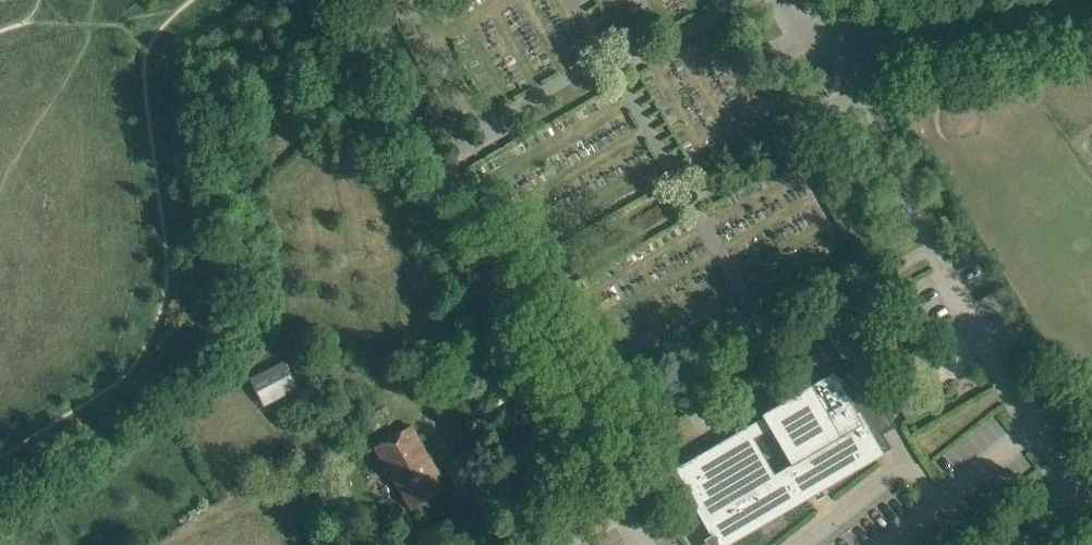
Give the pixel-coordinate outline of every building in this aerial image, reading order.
[(826,332),(842,360),(859,350),(857,346),(885,330),(872,307),(844,323),(843,322),(826,332)] [(296,390),(282,365),(250,382),(263,407),(296,390)] [(672,467),(671,468),(678,480),(669,486),(670,487),(679,482),(685,492),(711,536),(702,541),(703,543),(705,542),(712,538),(716,544),(728,544),(807,499),(826,488),(857,469),(858,470),(875,460),(876,459),(876,460),(891,451),(891,449),(883,454),(871,433),(879,429),(883,435),(896,427),(859,365),(836,379),(833,373),(817,383),(810,386),(802,391),(798,394),(799,396),(789,402),(767,415),(766,413),(764,413),(766,415),(763,417),(763,418),(719,443),(708,450),(674,470),(673,468),(672,467)] [(982,442),(1002,428),(995,418),(975,432),(982,442)] [(410,426),(375,446),(411,509),(442,491),(434,477),(438,475),(410,426)]
